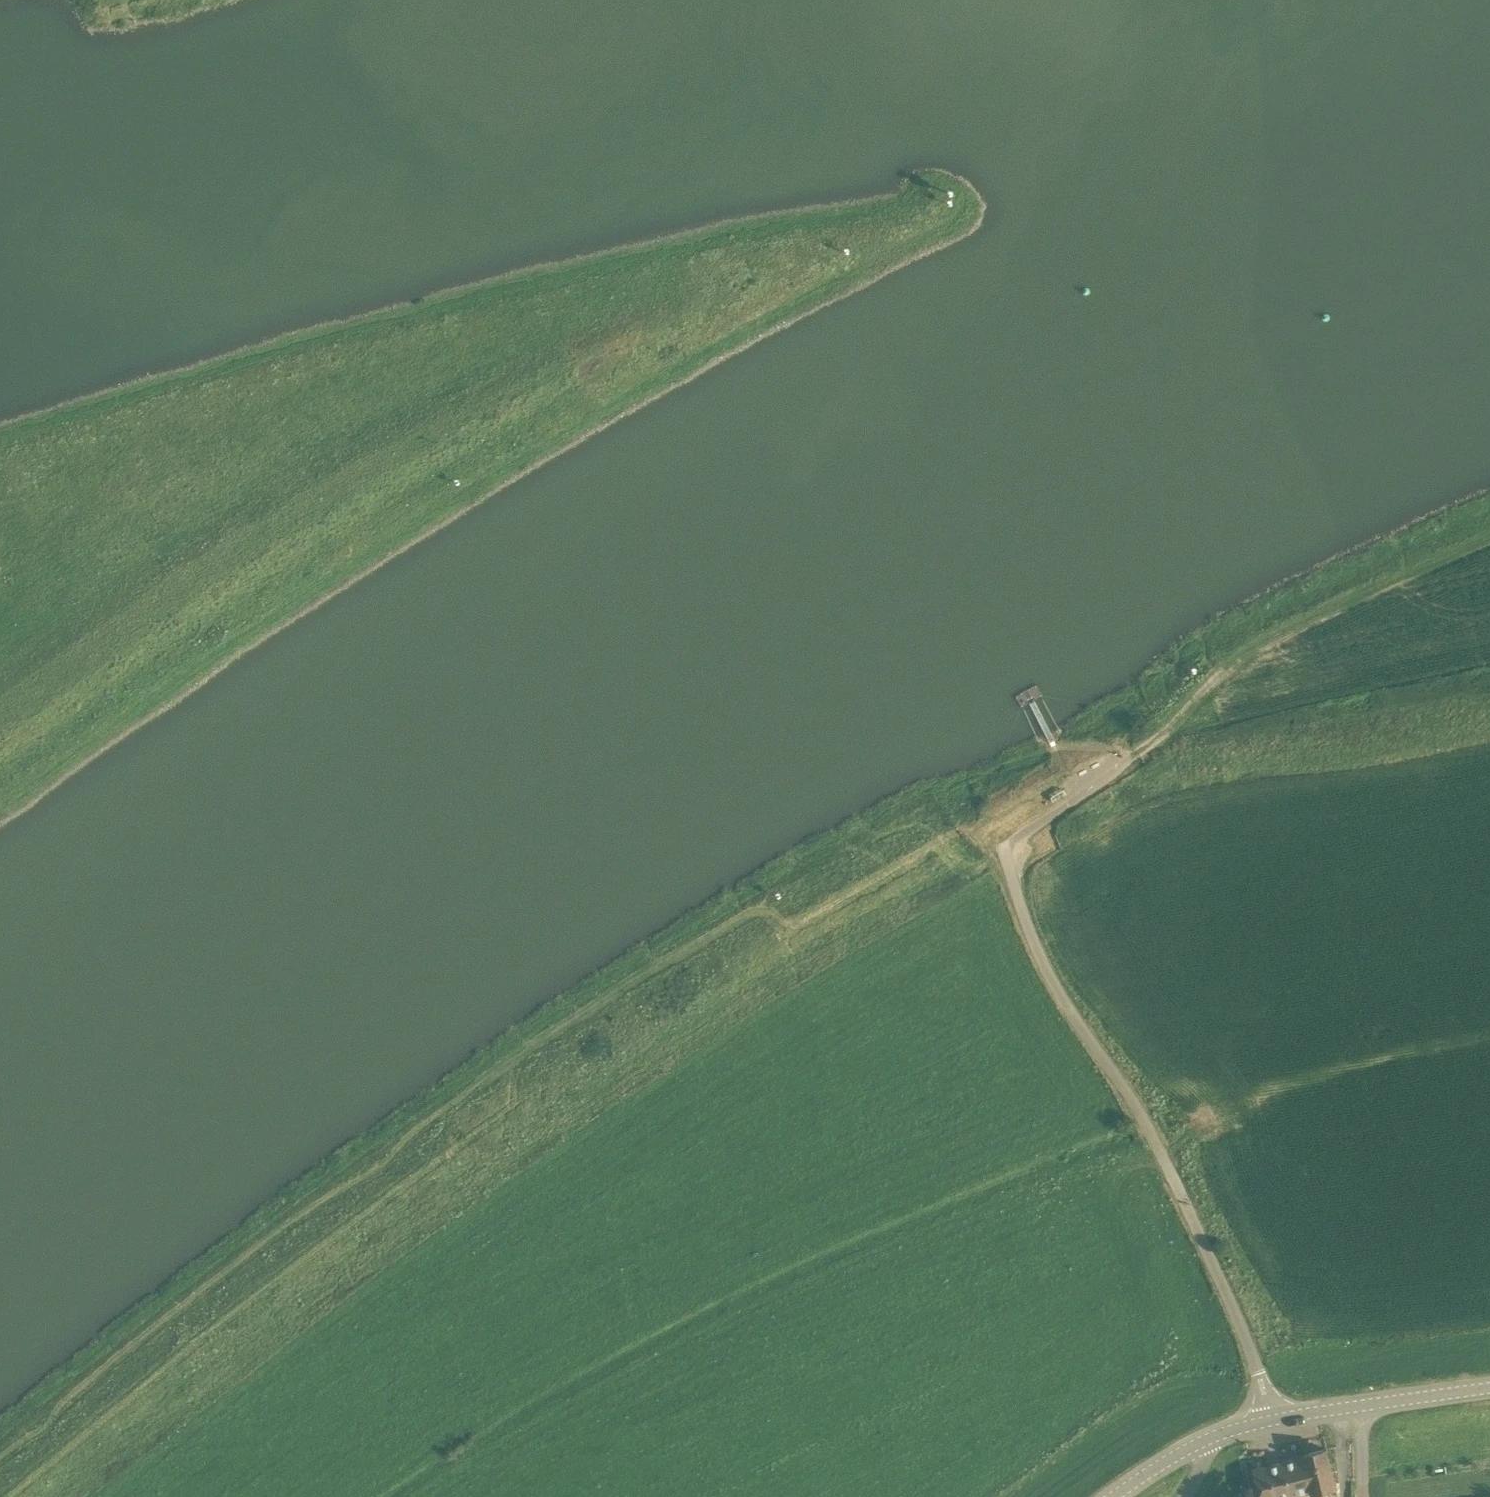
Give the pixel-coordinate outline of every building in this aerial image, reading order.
[(1337,1489),(1327,1448),(1255,1467),(1262,1496),(1290,1496),(1289,1495),(1308,1490),(1309,1496),(1315,1494),(1316,1496),(1338,1496),(1337,1489)]
